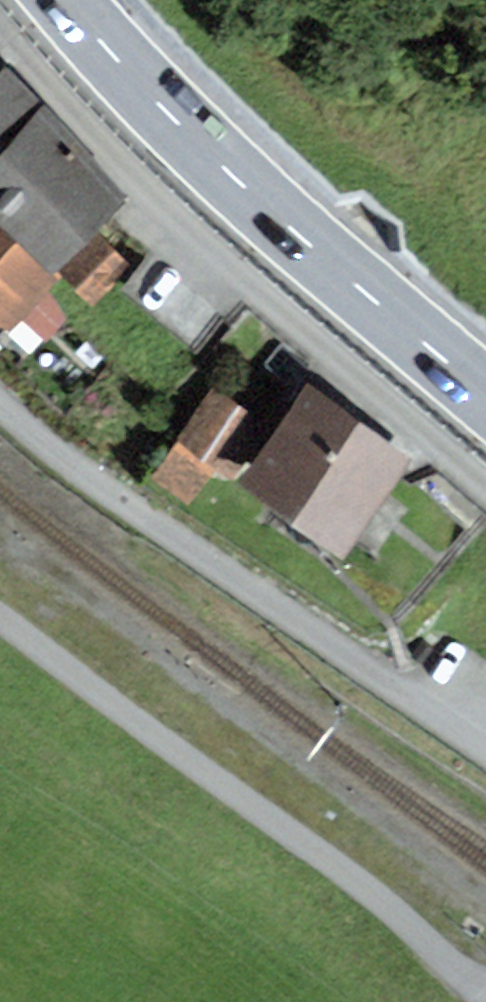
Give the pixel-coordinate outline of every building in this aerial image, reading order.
[(8,64),(0,72),(0,230),(52,281),(62,272),(101,234),(138,199),(8,64)] [(2,321),(10,328),(53,285),(49,281),(52,281),(0,230),(0,323),(2,321)] [(131,264),(101,234),(62,272),(93,302),(131,264)] [(414,458),(308,386),(241,483),(347,555),(414,458)] [(258,419),(213,389),(153,478),(189,502),(211,469),(220,475),(258,419)]
